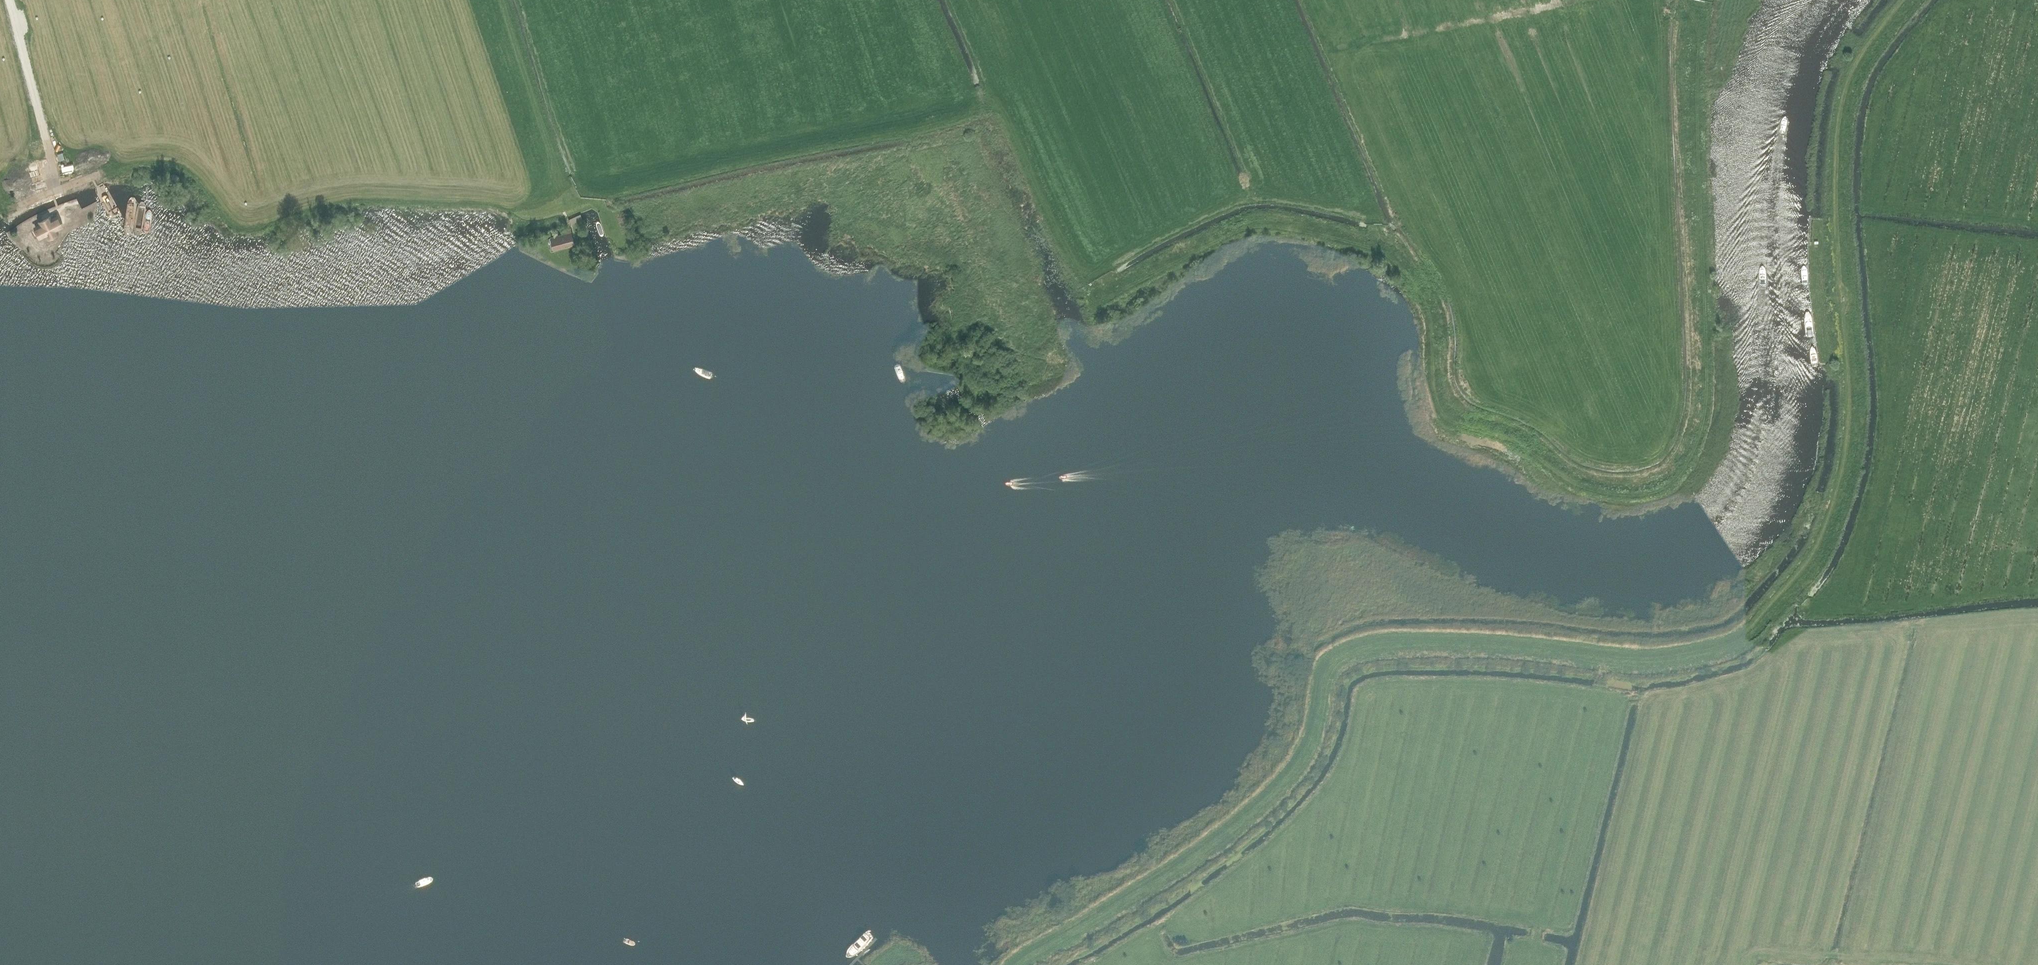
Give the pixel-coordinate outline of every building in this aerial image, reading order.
[(55,229),(60,226),(56,217),(50,220),(49,217),(40,222),(42,225),(40,225),(36,227),(40,236),(44,234),(46,233),(48,236),(56,232),(55,229)] [(554,248),(574,243),(570,229),(565,230),(566,234),(552,238),(554,248)]
